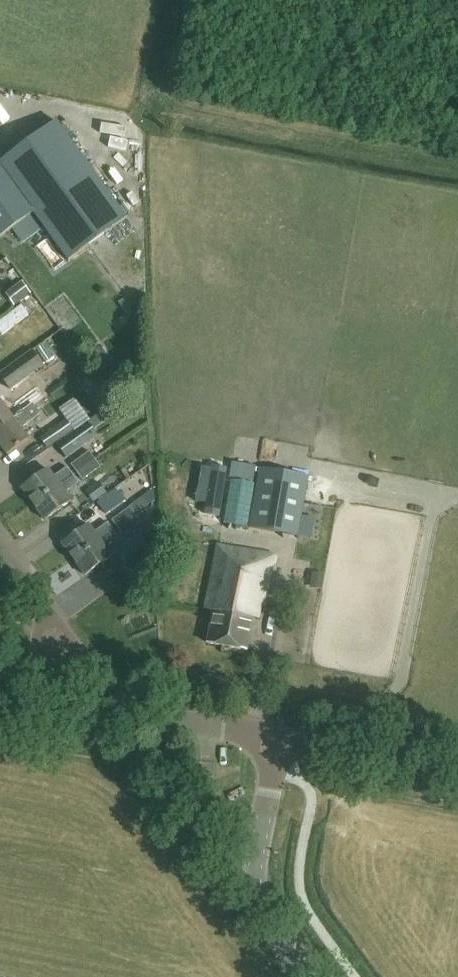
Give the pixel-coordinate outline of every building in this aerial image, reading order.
[(33,212),(68,260),(126,217),(56,120),(0,161),(0,236),(33,212)] [(3,313),(9,326),(20,321),(14,308),(3,313)] [(9,330),(3,316),(0,318),(0,334),(9,330)] [(9,390),(44,366),(32,349),(0,372),(0,378),(9,390)] [(33,405),(27,396),(7,410),(0,401),(0,430),(33,405)] [(0,430),(0,444),(8,455),(29,440),(20,429),(40,414),(33,405),(0,430)] [(73,430),(65,420),(40,438),(47,449),(73,430)] [(88,422),(56,445),(66,457),(98,436),(88,422)] [(33,459),(47,450),(41,441),(27,450),(33,459)] [(77,472),(95,459),(89,451),(71,465),(77,472)] [(95,459),(77,472),(83,480),(100,467),(95,459)] [(33,503),(73,475),(67,467),(52,477),(47,469),(22,488),(33,503)] [(297,535),(309,477),(260,469),(250,525),(297,535)] [(117,472),(98,485),(104,494),(123,482),(117,472)] [(73,475),(33,503),(45,519),(70,501),(64,492),(78,483),(73,475)] [(121,488),(103,499),(108,509),(127,497),(121,488)] [(117,527),(136,514),(144,508),(139,501),(130,507),(130,505),(111,520),(117,527)] [(90,513),(98,524),(110,515),(102,504),(90,513)] [(136,514),(117,527),(122,535),(141,523),(136,514)] [(74,559),(113,530),(107,523),(94,532),(88,524),(62,543),(74,559)] [(113,530),(74,559),(85,574),(111,556),(105,548),(118,538),(113,530)] [(116,552),(129,570),(152,553),(139,535),(116,552)] [(246,650),(255,604),(263,605),(273,557),(217,547),(205,609),(214,610),(207,642),(246,650)]
